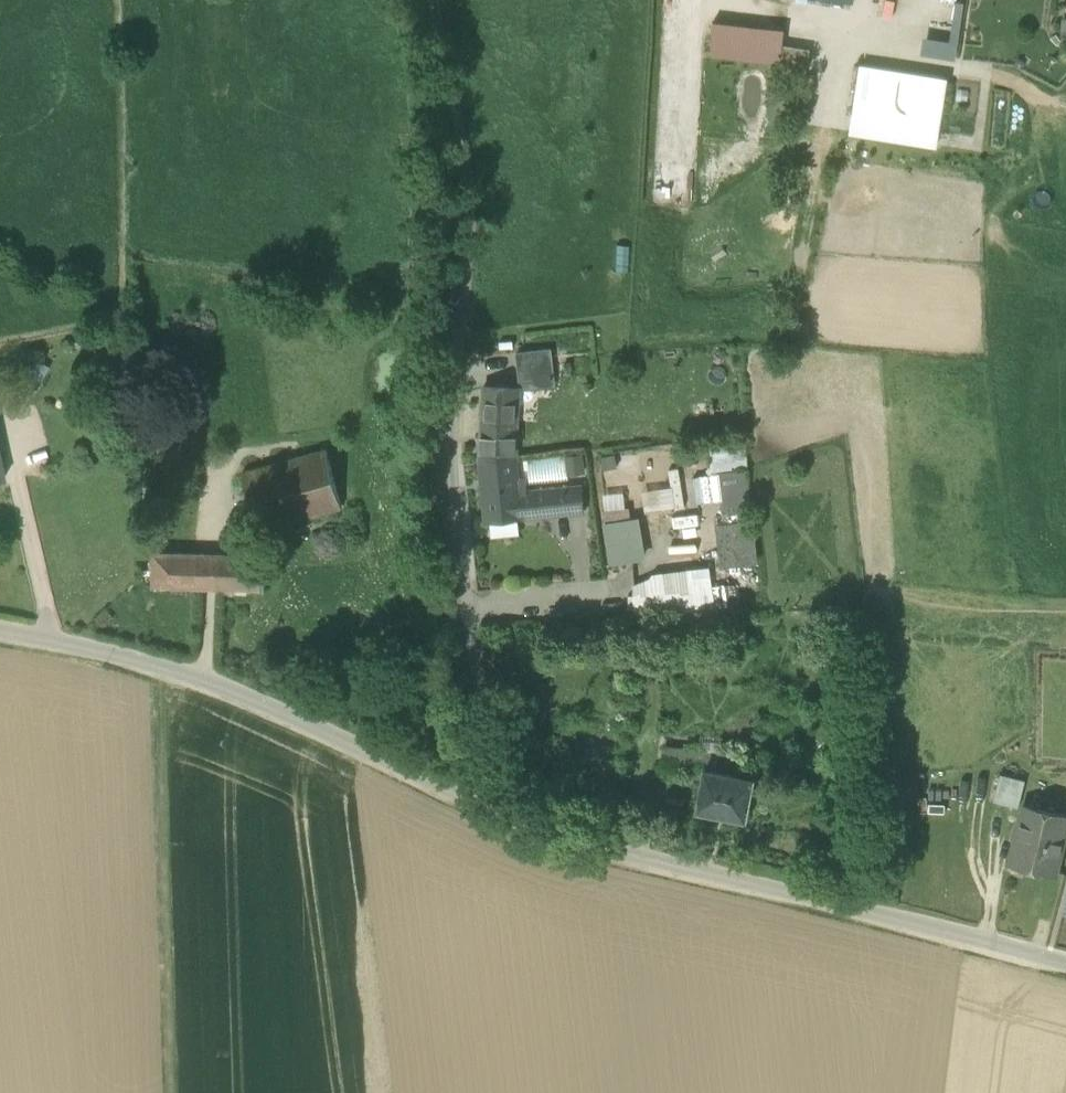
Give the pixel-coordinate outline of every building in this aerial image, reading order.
[(951,24),(958,25),(961,3),(954,2),(951,24)] [(951,24),(927,20),(924,39),(955,44),(958,25),(951,24)] [(812,48),(783,43),(779,65),(809,69),(812,48)] [(852,118),(940,132),(948,80),(861,66),(852,118)] [(937,149),(940,132),(852,118),(850,135),(937,149)] [(516,353),(518,369),(549,365),(547,350),(516,353)] [(550,380),(549,365),(518,369),(519,384),(550,380)] [(516,460),(518,421),(502,421),(504,389),(483,388),(479,463),(516,460)] [(519,390),(504,389),(502,421),(518,421),(519,390)] [(241,477),(258,536),(343,511),(325,452),(241,477)] [(519,493),(516,460),(479,463),(486,521),(522,517),(519,493)] [(718,523),(723,566),(756,562),(750,513),(751,513),(746,470),(720,473),(725,522),(718,523)] [(519,493),(522,517),(583,511),(580,486),(519,493)] [(605,524),(610,564),(643,559),(637,519),(605,524)] [(154,587),(200,590),(202,558),(191,557),(156,555),(154,587)] [(200,590),(264,595),(266,562),(202,558),(200,590)] [(635,593),(636,615),(694,612),(693,608),(691,590),(635,593)] [(664,748),(663,768),(704,772),(704,770),(740,777),(741,755),(664,748)] [(754,779),(740,777),(704,770),(704,772),(696,811),(746,821),(754,779)] [(993,801),(1019,808),(1025,782),(999,776),(993,801)] [(1054,874),(1065,827),(1065,818),(1025,808),(1025,809),(1012,863),(1054,874)]
